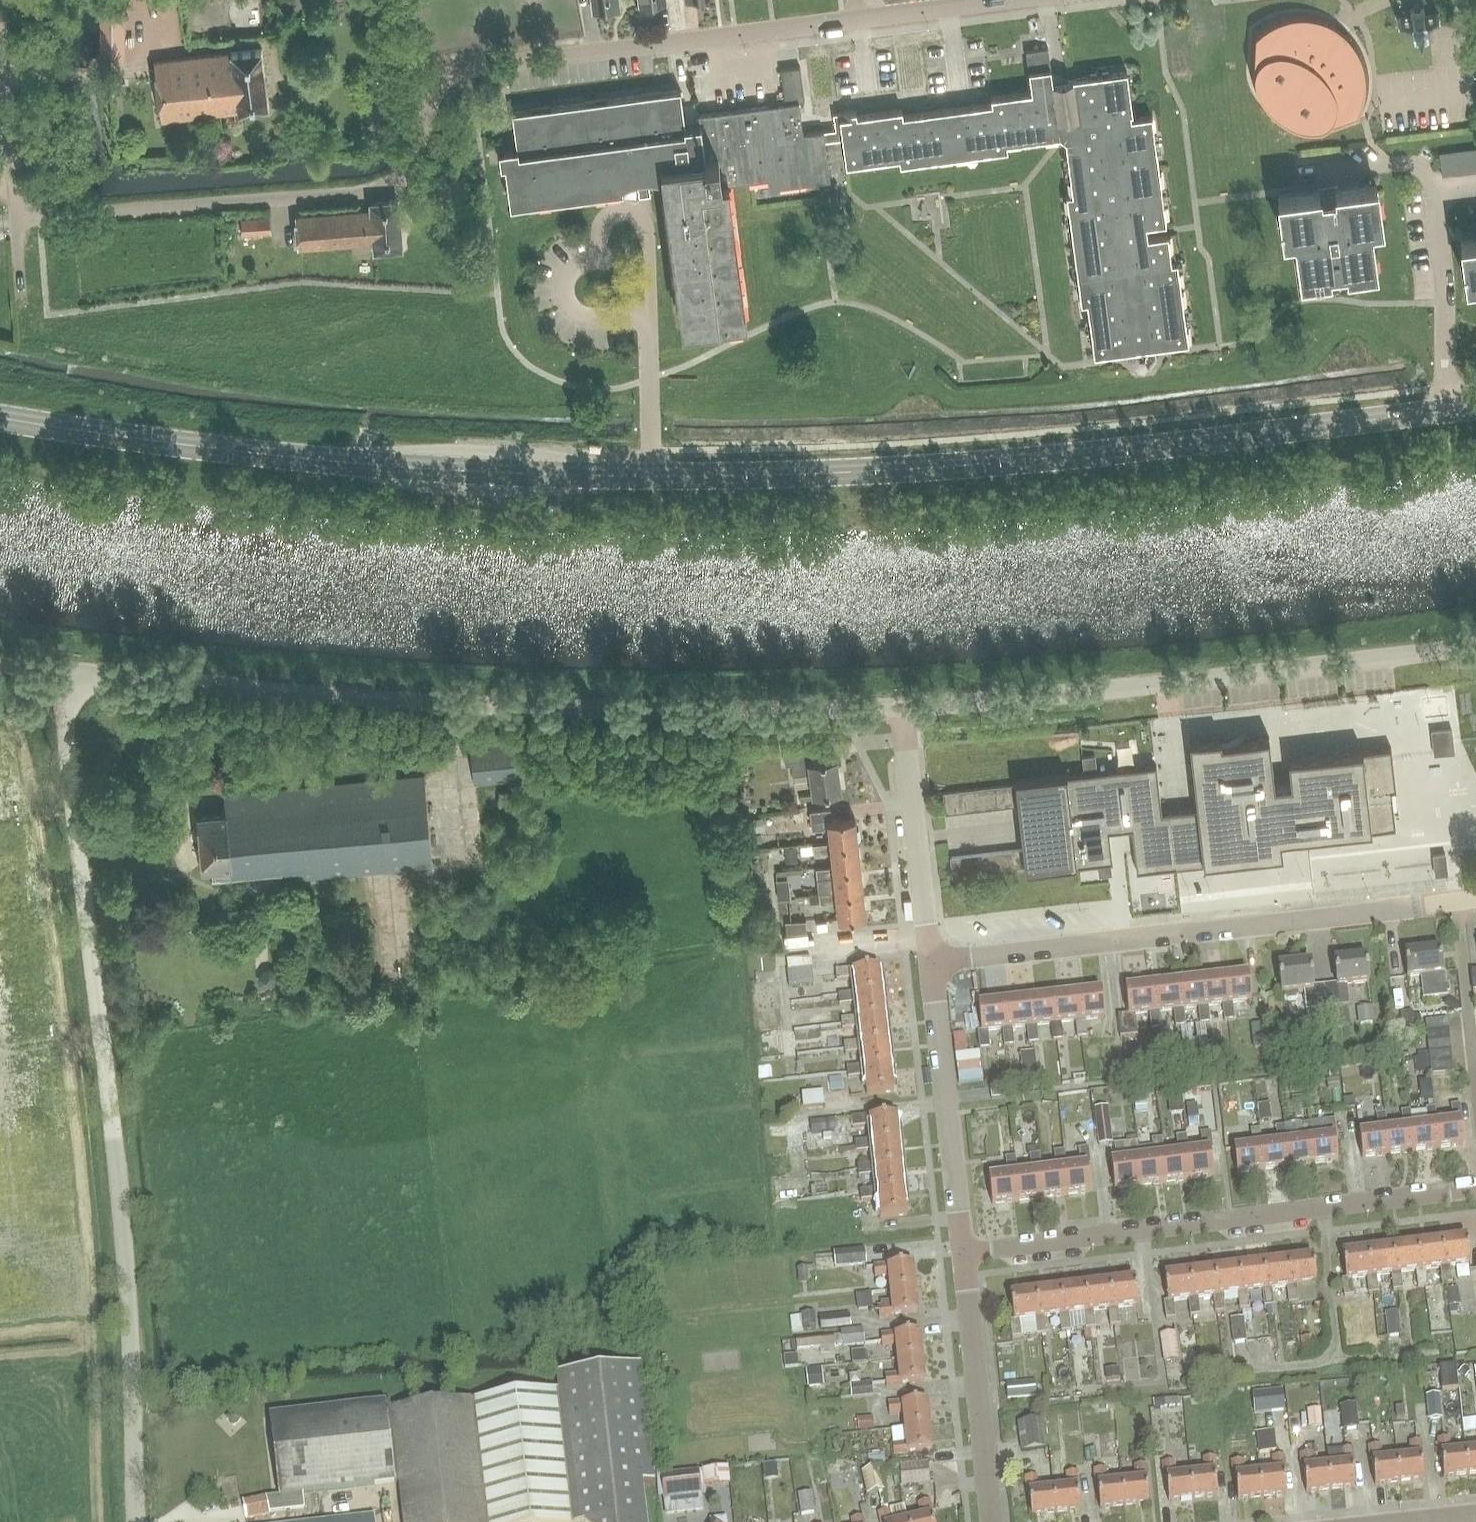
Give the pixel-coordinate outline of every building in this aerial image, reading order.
[(125,0),(99,0),(99,65),(105,65),(105,82),(100,82),(100,92),(126,92),(126,82),(120,82),(120,65),(125,65),(125,0)] [(593,13),(620,10),(618,0),(591,0),(593,13)] [(1423,11),(1411,12),(1411,19),(1412,20),(1412,24),(1425,23),(1424,18),(1424,17),(1423,11)] [(1313,128),(1319,128),(1322,127),(1362,114),(1367,103),(1369,92),(1370,83),(1368,71),(1364,58),(1359,48),(1354,40),(1348,33),(1345,36),(1332,26),(1335,23),(1325,18),(1315,15),(1303,13),(1291,14),(1281,16),(1271,19),(1262,24),(1253,30),(1251,70),(1251,78),(1253,83),(1256,91),(1260,97),(1268,106),(1276,114),(1284,120),(1293,124),(1299,126),(1299,124),(1307,126),(1307,128),(1313,128)] [(1048,48),(1026,51),(1029,71),(1032,92),(1010,95),(995,97),(991,97),(992,103),(974,106),(952,109),(927,112),(903,115),(903,109),(900,110),(880,112),(861,115),(857,115),(857,111),(838,113),(834,114),(836,129),(803,133),(799,102),(805,102),(803,85),(800,68),(784,70),(781,70),(783,88),(783,89),(785,104),(784,104),(778,105),(779,106),(699,116),(700,124),(686,126),(681,90),(513,112),(518,146),(504,148),(511,204),(665,184),(684,326),(719,322),(719,325),(747,322),(746,312),(729,183),(751,180),(768,178),(779,186),(819,181),(828,169),(825,142),(843,139),(846,166),(900,158),(901,164),(1008,150),(1007,144),(1060,137),(1065,140),(1066,141),(1073,194),(1067,194),(1082,303),(1087,302),(1094,356),(1128,351),(1129,355),(1129,361),(1138,368),(1150,367),(1157,358),(1156,351),(1155,347),(1189,343),(1178,261),(1172,262),(1168,235),(1148,237),(1146,226),(1167,223),(1152,115),(1134,118),(1127,71),(1073,79),(1073,81),(1066,82),(1053,83),(1051,68),(1048,48)] [(154,63),(161,122),(269,108),(261,49),(154,63)] [(1471,150),(1460,151),(1463,174),(1474,173),(1471,150)] [(1460,151),(1450,153),(1453,176),(1463,174),(1460,151)] [(1450,153),(1439,154),(1441,177),(1453,176),(1450,153)] [(1377,183),(1278,196),(1282,228),(1294,226),(1301,277),(1376,267),(1369,216),(1381,215),(1377,183)] [(398,201),(369,203),(370,212),(296,218),(298,249),(372,243),(373,253),(402,251),(398,201)] [(278,215),(249,215),(249,232),(278,232),(278,215)] [(1461,241),(1465,272),(1475,271),(1475,239),(1461,241)] [(1452,728),(1432,730),(1434,754),(1454,752),(1452,728)] [(1070,775),(1016,781),(1016,785),(1020,821),(1021,822),(1022,834),(1026,870),(1026,872),(1033,871),(1041,870),(1060,868),(1078,866),(1097,864),(1098,877),(1112,875),(1111,863),(1112,862),(1108,828),(1130,826),(1135,861),(1136,872),(1177,867),(1201,865),(1285,855),(1283,838),(1307,836),(1343,832),(1395,826),(1391,788),(1395,787),(1390,746),(1363,749),(1362,748),(1287,756),(1290,780),(1273,782),(1268,733),(1248,735),(1220,738),(1220,736),(1188,739),(1196,807),(1160,811),(1155,769),(1155,765),(1097,772),(1096,759),(1095,756),(1081,757),(1083,773),(1070,775)] [(473,785),(529,780),(526,744),(470,749),(473,785)] [(837,759),(808,763),(806,748),(783,751),(785,766),(791,765),(793,776),(809,774),(811,797),(842,793),(837,759)] [(212,878),(281,872),(282,881),(433,867),(424,776),(224,795),(226,814),(197,817),(201,869),(212,869),(212,878)] [(1005,786),(1008,807),(1018,806),(1016,785),(1005,786)] [(998,808),(1008,807),(1005,786),(995,787),(998,808)] [(987,809),(998,808),(995,787),(985,788),(987,809)] [(974,790),(977,810),(987,809),(985,788),(974,790)] [(966,812),(977,810),(974,790),(964,791),(966,812)] [(956,813),(966,812),(964,791),(954,792),(956,813)] [(946,814),(956,813),(954,792),(943,793),(946,814)] [(830,810),(809,812),(811,831),(829,829),(830,843),(831,846),(857,844),(855,819),(832,822),(830,810)] [(762,818),(745,820),(747,832),(763,830),(762,818)] [(860,868),(857,844),(831,846),(830,843),(813,845),(813,846),(814,854),(814,855),(831,853),(833,867),(833,871),(860,868)] [(797,846),(784,848),(786,863),(798,862),(797,846)] [(813,846),(800,847),(801,856),(814,854),(813,846)] [(1013,850),(1015,871),(1026,870),(1023,849),(1013,850)] [(1005,872),(1015,871),(1013,850),(1003,851),(1005,872)] [(995,873),(1005,872),(1003,851),(992,853),(995,873)] [(982,854),(984,875),(995,873),(992,853),(982,854)] [(1446,853),(1433,854),(1435,875),(1448,874),(1446,853)] [(974,876),(984,875),(982,854),(972,855),(974,876)] [(964,877),(974,876),(972,855),(961,856),(964,877)] [(953,878),(964,877),(961,856),(951,857),(953,878)] [(833,867),(816,869),(817,879),(834,878),(835,892),(836,895),(862,893),(860,868),(833,871),(833,867)] [(788,880),(777,881),(778,900),(790,899),(788,880)] [(865,918),(862,893),(836,895),(835,892),(810,895),(812,905),(836,902),(838,921),(865,918)] [(807,923),(787,924),(787,936),(808,934),(807,923)] [(1447,998),(1444,973),(1443,973),(1440,949),(1403,953),(1406,978),(1420,977),(1422,1001),(1447,998)] [(1337,985),(1324,986),(1328,1015),(1336,1014),(1335,1009),(1349,1007),(1347,986),(1368,983),(1365,958),(1334,962),(1337,985)] [(1309,964),(1278,967),(1281,995),(1303,992),(1308,1036),(1329,1034),(1327,1015),(1328,1015),(1324,986),(1312,988),(1309,964)] [(855,969),(835,971),(836,982),(854,980),(855,994),(856,997),(882,994),(879,970),(855,973),(855,969)] [(812,972),(789,974),(790,988),(814,985),(812,972)] [(1226,1005),(1222,1006),(1224,1022),(1234,1021),(1232,1006),(1251,1004),(1248,976),(1223,978),(1226,1005)] [(1201,1008),(1198,1009),(1200,1025),(1210,1024),(1208,1007),(1222,1006),(1226,1005),(1223,978),(1198,981),(1201,1008)] [(1176,1011),(1173,1011),(1175,1028),(1200,1025),(1198,1009),(1201,1008),(1198,981),(1173,984),(1176,1011)] [(1159,1013),(1173,1011),(1176,1011),(1173,984),(1149,987),(1152,1014),(1149,1014),(1151,1031),(1161,1030),(1159,1013)] [(1134,1016),(1149,1014),(1152,1014),(1149,987),(1124,990),(1127,1015),(1117,1016),(1120,1039),(1137,1037),(1134,1016)] [(1078,1022),(1074,1022),(1076,1039),(1087,1038),(1085,1021),(1106,1019),(1103,992),(1075,995),(1078,1022)] [(855,994),(838,996),(839,1006),(857,1004),(858,1018),(859,1022),(885,1019),(882,994),(856,997),(855,994)] [(1054,1025),(1050,1025),(1052,1042),(1063,1041),(1061,1024),(1074,1022),(1078,1022),(1075,995),(1051,998),(1054,1025)] [(1030,1027),(1026,1028),(1028,1045),(1038,1044),(1036,1027),(1050,1025),(1054,1025),(1051,998),(1026,1001),(1030,1027)] [(1005,1030),(1001,1031),(1003,1048),(1014,1046),(1012,1029),(1026,1028),(1030,1027),(1026,1001),(1002,1004),(1005,1030)] [(980,1033),(977,1033),(979,1050),(989,1049),(987,1032),(1001,1031),(1005,1030),(1002,1004),(977,1007),(980,1033)] [(1373,1026),(1371,1009),(1358,1010),(1359,1027),(1373,1026)] [(1349,1010),(1341,1011),(1343,1026),(1350,1025),(1349,1010)] [(1411,1013),(1400,1015),(1402,1041),(1414,1040),(1413,1030),(1420,1029),(1419,1017),(1412,1018),(1411,1013)] [(858,1018),(841,1020),(842,1030),(859,1029),(861,1042),(861,1046),(887,1043),(885,1019),(859,1022),(858,1018)] [(1426,1032),(1448,1030),(1447,1019),(1425,1022),(1426,1032)] [(1266,1026),(1252,1028),(1255,1051),(1269,1049),(1266,1026)] [(1427,1043),(1449,1041),(1448,1030),(1426,1032),(1427,1043)] [(1428,1054),(1451,1052),(1449,1041),(1427,1043),(1428,1054)] [(861,1042),(844,1044),(845,1055),(862,1053),(864,1067),(864,1070),(890,1067),(887,1043),(861,1046),(861,1042)] [(1140,1065),(1138,1047),(1124,1048),(1125,1067),(1140,1065)] [(1034,1051),(1020,1053),(1023,1076),(1037,1075),(1034,1051)] [(1429,1065),(1452,1063),(1451,1052),(1428,1054),(1428,1058),(1429,1059),(1429,1065)] [(1209,1056),(1192,1058),(1193,1068),(1210,1066),(1209,1056)] [(1182,1058),(1173,1059),(1174,1069),(1183,1068),(1182,1058)] [(1430,1073),(1429,1065),(1429,1059),(1428,1058),(1416,1059),(1418,1074),(1430,1073)] [(1452,1063),(1429,1065),(1430,1073),(1430,1076),(1453,1074),(1452,1063)] [(864,1067),(846,1069),(848,1079),(865,1077),(867,1096),(893,1093),(890,1067),(864,1070),(864,1067)] [(841,1078),(829,1079),(830,1092),(843,1090),(841,1078)] [(1029,1082),(1018,1083),(1019,1098),(1030,1096),(1029,1082)] [(1012,1089),(989,1092),(990,1103),(1013,1100),(1012,1089)] [(1180,1091),(1168,1092),(1170,1113),(1182,1112),(1180,1091)] [(1197,1105),(1185,1106),(1186,1120),(1198,1118),(1197,1105)] [(1437,1124),(1435,1124),(1438,1149),(1463,1146),(1460,1122),(1462,1121),(1460,1105),(1450,1106),(1452,1122),(1437,1124)] [(1269,1106),(1257,1108),(1259,1124),(1271,1122),(1269,1106)] [(1411,1127),(1409,1127),(1412,1152),(1438,1149),(1435,1124),(1437,1124),(1435,1108),(1425,1109),(1427,1125),(1411,1127)] [(1107,1110),(1094,1112),(1098,1148),(1112,1146),(1107,1110)] [(1387,1130),(1385,1130),(1388,1155),(1412,1152),(1409,1127),(1411,1127),(1409,1111),(1400,1112),(1402,1128),(1387,1130)] [(1377,1131),(1358,1134),(1361,1159),(1388,1155),(1385,1130),(1387,1130),(1385,1114),(1375,1115),(1377,1131)] [(870,1117),(852,1118),(853,1129),(870,1127),(872,1141),(872,1144),(899,1142),(896,1117),(871,1120),(870,1117)] [(835,1120),(810,1123),(811,1134),(836,1131),(835,1120)] [(1311,1140),(1309,1140),(1312,1165),(1337,1162),(1334,1138),(1336,1138),(1334,1120),(1325,1122),(1327,1138),(1311,1140)] [(1286,1143),(1284,1143),(1287,1168),(1312,1165),(1309,1140),(1311,1140),(1311,1135),(1315,1134),(1314,1125),(1310,1126),(1309,1124),(1300,1125),(1302,1141),(1286,1143)] [(1261,1146),(1259,1146),(1262,1171),(1287,1168),(1284,1143),(1286,1143),(1284,1127),(1275,1128),(1277,1144),(1261,1146)] [(1259,1146),(1261,1146),(1259,1130),(1250,1131),(1252,1147),(1233,1150),(1236,1175),(1262,1171),(1259,1146)] [(1188,1153),(1185,1153),(1188,1180),(1213,1177),(1209,1151),(1213,1151),(1210,1133),(1200,1134),(1202,1151),(1188,1153)] [(1164,1156),(1160,1156),(1164,1183),(1188,1180),(1185,1153),(1188,1153),(1186,1136),(1175,1137),(1178,1154),(1164,1156)] [(1139,1159),(1136,1160),(1140,1186),(1164,1183),(1160,1156),(1164,1156),(1162,1139),(1151,1141),(1153,1157),(1139,1159)] [(872,1141),(855,1143),(856,1153),(873,1151),(874,1166),(874,1169),(901,1166),(899,1142),(872,1144),(872,1141)] [(1129,1160),(1110,1163),(1113,1190),(1140,1186),(1136,1160),(1139,1159),(1137,1142),(1127,1144),(1114,1145),(1115,1156),(1129,1154),(1129,1160)] [(1066,1168),(1062,1169),(1066,1196),(1090,1193),(1087,1167),(1090,1166),(1088,1148),(1077,1149),(1079,1167),(1066,1168)] [(1041,1172),(1038,1172),(1041,1199),(1066,1196),(1062,1169),(1066,1168),(1064,1151),(1053,1153),(1055,1170),(1041,1172)] [(1017,1175),(1014,1175),(1017,1202),(1041,1199),(1038,1172),(1041,1172),(1039,1155),(1031,1155),(1029,1156),(1031,1173),(1017,1175)] [(1014,1175),(1017,1175),(1015,1158),(1004,1159),(1007,1176),(988,1178),(991,1205),(1017,1202),(1014,1175)] [(874,1166),(857,1167),(858,1178),(875,1176),(877,1190),(877,1193),(904,1190),(901,1166),(874,1169),(874,1166)] [(877,1190),(859,1192),(860,1202),(878,1200),(879,1219),(906,1216),(904,1190),(877,1193),(877,1190)] [(1443,1268),(1439,1268),(1441,1286),(1451,1284),(1449,1267),(1470,1264),(1467,1239),(1440,1242),(1443,1268)] [(1417,1289),(1409,1290),(1412,1308),(1425,1307),(1423,1288),(1427,1288),(1425,1270),(1439,1268),(1443,1268),(1440,1242),(1416,1245),(1419,1271),(1415,1272),(1417,1289)] [(1415,1272),(1419,1271),(1416,1245),(1391,1248),(1394,1274),(1390,1275),(1393,1293),(1383,1294),(1385,1313),(1397,1312),(1398,1312),(1400,1312),(1397,1291),(1403,1291),(1401,1273),(1415,1272)] [(1370,1278),(1366,1278),(1368,1295),(1373,1295),(1374,1304),(1378,1303),(1377,1294),(1378,1294),(1376,1277),(1390,1275),(1394,1274),(1391,1248),(1367,1251),(1370,1278)] [(865,1251),(834,1254),(836,1268),(866,1265),(865,1251)] [(1345,1280),(1341,1281),(1343,1298),(1354,1297),(1351,1280),(1366,1278),(1370,1278),(1367,1251),(1342,1254),(1345,1280)] [(1290,1287),(1286,1288),(1288,1305),(1298,1304),(1296,1287),(1316,1284),(1313,1257),(1286,1261),(1290,1287)] [(1265,1291),(1261,1291),(1264,1308),(1267,1308),(1274,1307),(1272,1290),(1286,1288),(1290,1287),(1286,1261),(1262,1264),(1265,1291)] [(1240,1294),(1237,1294),(1239,1311),(1249,1310),(1247,1293),(1261,1291),(1265,1291),(1262,1264),(1237,1267),(1240,1294)] [(888,1266),(873,1267),(874,1278),(889,1277),(890,1292),(914,1289),(912,1265),(888,1267),(888,1266)] [(807,1267),(797,1269),(800,1285),(809,1283),(807,1267)] [(1216,1297),(1212,1297),(1214,1314),(1224,1313),(1222,1296),(1237,1294),(1240,1294),(1237,1267),(1213,1270),(1216,1297)] [(1192,1300),(1188,1301),(1190,1317),(1200,1316),(1198,1299),(1212,1297),(1216,1297),(1213,1270),(1188,1273),(1192,1300)] [(1167,1302),(1163,1303),(1165,1320),(1175,1319),(1173,1302),(1188,1301),(1192,1300),(1188,1273),(1164,1277),(1167,1302)] [(1111,1310),(1107,1310),(1109,1327),(1118,1326),(1116,1309),(1137,1307),(1134,1281),(1108,1284),(1111,1310)] [(1093,1312),(1107,1310),(1111,1310),(1108,1284),(1084,1287),(1087,1313),(1083,1313),(1085,1330),(1090,1329),(1095,1329),(1093,1312)] [(1062,1316),(1058,1316),(1060,1334),(1065,1333),(1067,1351),(1074,1350),(1072,1331),(1070,1331),(1068,1315),(1083,1313),(1087,1313),(1084,1287),(1059,1290),(1062,1316)] [(1449,1304),(1460,1303),(1458,1288),(1448,1289),(1449,1304)] [(881,1308),(877,1308),(878,1319),(894,1318),(894,1316),(917,1314),(914,1289),(890,1292),(891,1301),(881,1302),(881,1308)] [(1038,1319),(1034,1319),(1036,1336),(1046,1335),(1044,1318),(1058,1316),(1062,1316),(1059,1290),(1035,1293),(1038,1319)] [(1013,1321),(1009,1322),(1011,1339),(1022,1338),(1020,1321),(1034,1319),(1038,1319),(1035,1293),(1010,1295),(1013,1321)] [(1274,1307),(1267,1308),(1268,1316),(1275,1315),(1274,1307)] [(815,1312),(801,1313),(801,1316),(796,1316),(797,1331),(816,1329),(815,1312)] [(1397,1312),(1385,1313),(1384,1313),(1387,1338),(1400,1337),(1398,1312),(1397,1312)] [(849,1315),(820,1318),(821,1331),(851,1327),(849,1315)] [(1243,1319),(1230,1321),(1233,1345),(1246,1343),(1243,1319)] [(863,1329),(841,1331),(842,1336),(843,1346),(843,1347),(864,1345),(863,1329)] [(896,1333),(880,1335),(881,1347),(896,1345),(898,1360),(922,1358),(919,1333),(896,1336),(896,1333)] [(1172,1333),(1159,1334),(1162,1363),(1176,1361),(1172,1333)] [(842,1336),(834,1337),(835,1347),(843,1346),(842,1336)] [(1311,1336),(1301,1338),(1303,1350),(1314,1348),(1311,1336)] [(834,1337),(797,1341),(798,1350),(835,1347),(834,1337)] [(1221,1356),(1211,1357),(1213,1370),(1223,1369),(1221,1356)] [(899,1375),(885,1377),(886,1388),(902,1386),(902,1384),(924,1382),(922,1358),(898,1360),(899,1375)] [(1439,1389),(1457,1388),(1455,1364),(1437,1366),(1439,1389)] [(556,1392),(570,1521),(642,1521),(637,1484),(652,1482),(639,1366),(554,1375),(556,1392)] [(1464,1367),(1459,1373),(1465,1379),(1470,1373),(1464,1367)] [(808,1387),(823,1386),(822,1369),(807,1370),(808,1387)] [(860,1375),(850,1376),(852,1397),(873,1395),(872,1383),(861,1385),(860,1375)] [(1035,1381),(1006,1384),(1008,1399),(1036,1397),(1035,1381)] [(556,1392),(390,1410),(389,1403),(268,1416),(277,1496),(278,1498),(303,1495),(398,1485),(402,1521),(570,1521),(556,1392)] [(1267,1392),(1252,1393),(1254,1415),(1269,1413),(1267,1392)] [(1425,1397),(1427,1422),(1441,1420),(1439,1396),(1425,1397)] [(1180,1398),(1153,1401),(1154,1409),(1181,1406),(1180,1398)] [(902,1403),(888,1404),(889,1415),(903,1413),(905,1426),(928,1424),(926,1402),(903,1405),(902,1403)] [(1404,1406),(1395,1407),(1396,1418),(1405,1417),(1404,1406)] [(1355,1407),(1338,1409),(1341,1432),(1358,1430),(1355,1407)] [(858,1432),(874,1430),(873,1417),(857,1418),(858,1432)] [(1019,1423),(1022,1451),(1046,1448),(1042,1419),(1019,1423)] [(906,1439),(893,1440),(894,1456),(909,1455),(909,1453),(931,1451),(928,1424),(905,1426),(906,1439)] [(1123,1432),(1103,1436),(1107,1457),(1126,1453),(1123,1432)] [(1448,1439),(1437,1440),(1439,1455),(1440,1455),(1443,1478),(1467,1475),(1465,1451),(1450,1453),(1448,1439)] [(1078,1440),(1079,1462),(1090,1461),(1088,1440),(1078,1440)] [(1411,1457),(1396,1458),(1399,1482),(1423,1480),(1421,1457),(1422,1457),(1420,1442),(1410,1443),(1411,1457)] [(1380,1446),(1369,1447),(1370,1462),(1372,1462),(1374,1485),(1399,1482),(1396,1458),(1382,1460),(1380,1446)] [(1342,1464),(1328,1466),(1330,1490),(1354,1487),(1352,1464),(1354,1464),(1352,1449),(1341,1450),(1342,1464)] [(1465,1451),(1467,1475),(1475,1474),(1475,1450),(1465,1451)] [(1311,1453),(1300,1455),(1302,1470),(1303,1469),(1306,1492),(1330,1490),(1328,1466),(1313,1468),(1311,1453)] [(870,1466),(885,1463),(884,1454),(861,1458),(863,1465),(869,1464),(870,1466)] [(1273,1472),(1259,1474),(1261,1497),(1286,1495),(1284,1472),(1285,1472),(1283,1456),(1272,1458),(1273,1472)] [(1204,1473),(1190,1475),(1192,1499),(1217,1496),(1214,1474),(1216,1474),(1214,1458),(1203,1459),(1204,1473)] [(1242,1461),(1232,1462),(1233,1477),(1234,1477),(1237,1500),(1261,1497),(1259,1474),(1244,1475),(1242,1461)] [(927,1462),(899,1465),(902,1485),(929,1482),(927,1462)] [(1174,1462),(1162,1463),(1164,1478),(1166,1478),(1168,1501),(1192,1499),(1190,1475),(1175,1477),(1174,1462)] [(779,1479),(777,1464),(763,1466),(765,1481),(779,1479)] [(1136,1481),(1121,1482),(1123,1506),(1148,1504),(1146,1481),(1147,1481),(1146,1465),(1134,1466),(1136,1481)] [(727,1466),(701,1470),(704,1487),(730,1484),(727,1466)] [(893,1475),(891,1466),(882,1468),(884,1477),(893,1475)] [(878,1469),(861,1472),(866,1495),(883,1492),(878,1469)] [(1105,1469),(1094,1470),(1095,1486),(1097,1485),(1100,1509),(1123,1506),(1121,1482),(1106,1484),(1105,1469)] [(665,1474),(661,1475),(667,1514),(702,1509),(700,1494),(704,1494),(704,1491),(704,1487),(701,1470),(665,1474)] [(1067,1488),(1052,1490),(1055,1513),(1079,1511),(1077,1488),(1079,1488),(1078,1472),(1066,1473),(1067,1488)] [(1036,1477),(1025,1478),(1027,1493),(1028,1493),(1030,1516),(1055,1513),(1052,1490),(1037,1491),(1036,1477)] [(810,1493),(797,1495),(800,1515),(813,1513),(810,1493)] [(268,1497),(267,1494),(244,1499),(248,1519),(272,1514),(271,1513),(268,1497)] [(277,1496),(268,1497),(271,1513),(305,1509),(303,1495),(278,1498),(277,1496)] [(907,1521),(932,1521),(931,1517),(933,1516),(929,1501),(917,1504),(920,1518),(907,1521)] [(878,1513),(880,1521),(907,1521),(903,1505),(890,1509),(890,1510),(878,1513)]
